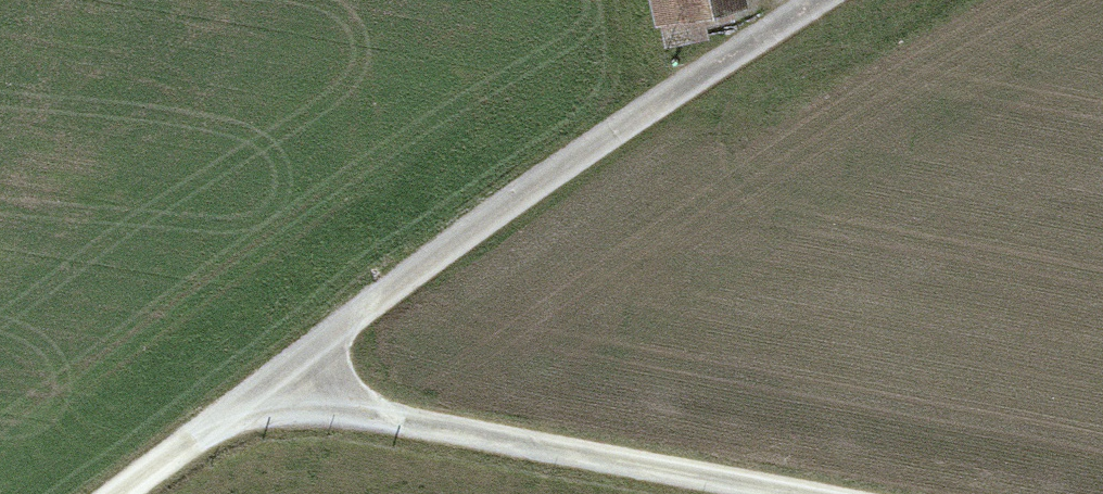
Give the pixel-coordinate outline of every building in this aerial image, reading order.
[(653,21),(658,20),(663,44),(709,36),(705,20),(733,15),(731,5),(744,2),(743,0),(649,0),(653,21)]
